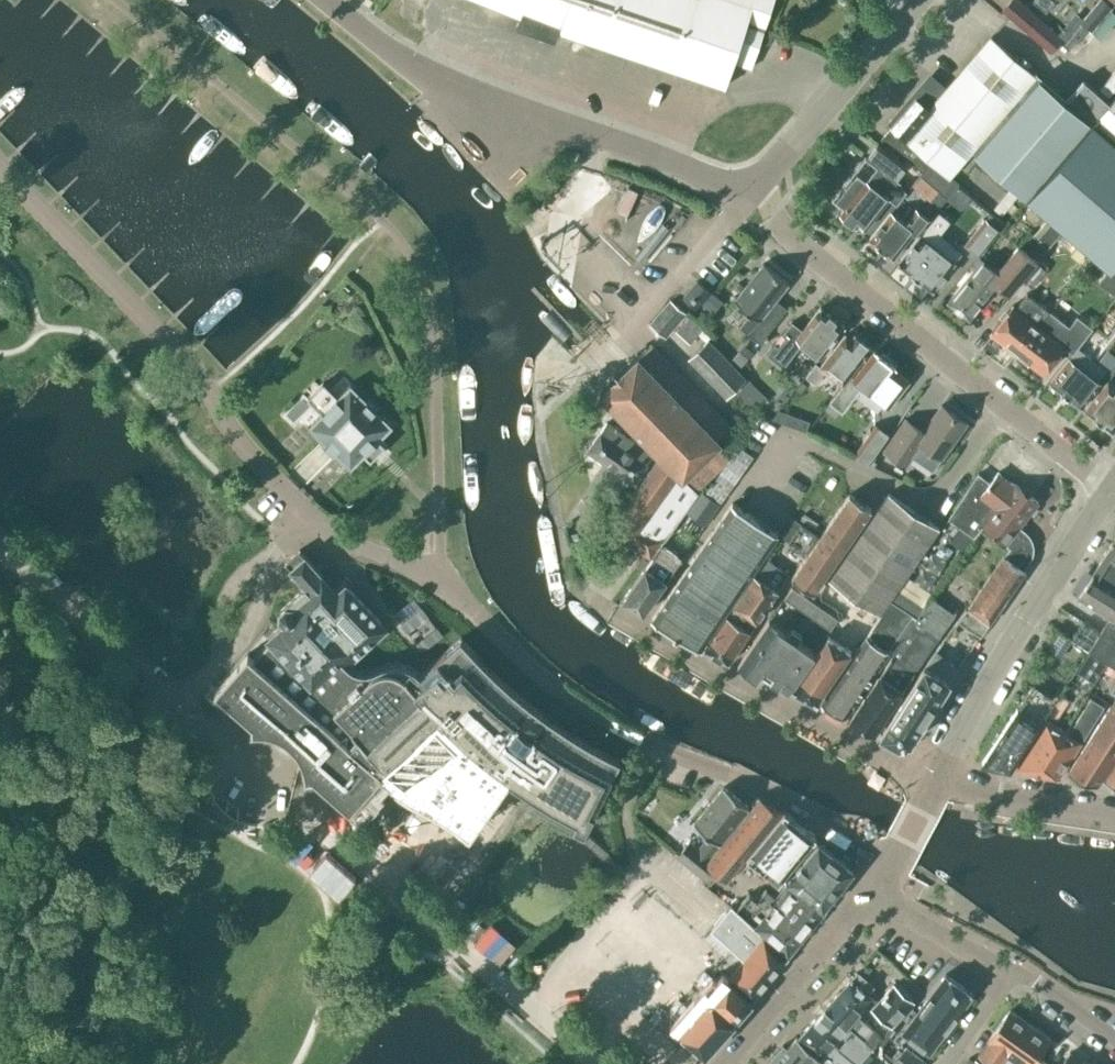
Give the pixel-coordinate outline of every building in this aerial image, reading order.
[(522,14),(518,26),(549,37),(554,25),(719,86),(728,61),(747,68),(772,0),(484,0),(522,14)] [(1004,8),(1003,10),(1051,52),(1063,38),(1019,0),(1011,0),(1004,8)] [(1083,20),(1093,29),(1111,7),(1103,0),(1100,0),(1083,20)] [(1034,73),(990,36),(943,91),(930,80),(892,125),(881,138),(893,149),(895,147),(923,171),(920,173),(948,196),(959,183),(950,175),(971,150),(1026,195),(1089,120),(1091,122),(1093,119),(1114,138),(1114,94),(1109,102),(1083,79),(1066,98),(1035,72),(1034,73)] [(1107,85),(1114,89),(1114,70),(1107,85)] [(1089,120),(1026,195),(1111,269),(1114,264),(1114,142),(1091,122),(1089,120)] [(905,165),(877,143),(866,156),(864,155),(863,156),(875,166),(864,179),(855,172),(834,199),(831,197),(830,198),(844,208),(840,213),(844,215),(844,217),(850,222),(852,222),(856,225),(858,223),(865,228),(888,198),(896,204),(906,191),(890,178),(891,177),(894,179),(905,165)] [(914,231),(917,234),(929,219),(916,209),(904,223),(890,212),(869,239),(893,258),(914,231)] [(898,262),(933,289),(962,252),(939,233),(950,220),(939,211),(931,221),(929,220),(918,234),(919,236),(898,262)] [(1000,229),(985,217),(963,245),(978,257),(1000,229)] [(1008,293),(1035,261),(1037,259),(1019,246),(997,271),(982,258),(947,301),(969,318),(994,287),(988,282),(991,279),(1008,293)] [(1020,298),(1045,269),(1036,261),(1011,291),(1020,298)] [(765,313),(790,282),(764,262),(735,300),(751,312),(740,326),(760,342),(776,321),(765,313)] [(696,306),(709,290),(697,280),(684,296),(696,306)] [(1017,352),(1045,317),(1049,312),(1025,294),(1015,306),(1013,304),(991,332),(1017,352)] [(714,295),(706,306),(723,318),(731,307),(714,295)] [(649,324),(665,337),(686,313),(670,299),(649,324)] [(774,343),(766,353),(783,366),(791,356),(802,342),(821,356),(845,326),(820,307),(797,337),(786,328),(782,334),(785,336),(778,346),(774,343)] [(1100,318),(1088,309),(1068,334),(1061,328),(1060,329),(1045,317),(1017,352),(1043,373),(1065,345),(1062,343),(1065,340),(1076,348),(1077,347),(1100,318)] [(705,326),(690,312),(675,329),(689,342),(705,326)] [(825,371),(842,384),(872,347),(855,334),(852,338),(846,333),(818,370),(814,367),(807,377),(816,383),(825,371)] [(745,378),(708,340),(689,358),(726,396),(745,378)] [(730,426),(676,369),(651,343),(600,392),(660,455),(608,529),(629,544),(630,543),(651,557),(697,491),(696,490),(729,457),(717,445),(721,441),(718,438),(730,426)] [(1069,357),(1050,381),(1081,406),(1100,382),(1097,380),(1105,370),(1093,360),(1094,359),(1077,347),(1076,348),(1069,357)] [(847,379),(842,384),(830,401),(842,410),(863,385),(889,405),(908,380),(895,369),(897,367),(875,349),(851,382),(847,379)] [(768,399),(749,380),(730,398),(742,407),(756,411),(768,399)] [(1084,408),(1112,430),(1114,426),(1114,386),(1107,380),(1084,408)] [(391,429),(348,386),(305,430),(349,473),(391,429)] [(921,443),(935,453),(942,458),(967,422),(942,404),(923,430),(906,418),(884,449),(906,464),(921,443)] [(810,421),(785,413),(782,422),(807,430),(810,421)] [(653,454),(607,422),(588,449),(635,481),(653,454)] [(876,425),(856,452),(871,462),(891,435),(876,425)] [(738,445),(705,492),(719,502),(752,455),(738,445)] [(947,515),(948,516),(973,536),(982,525),(1006,544),(1020,525),(1038,502),(1014,483),(1014,484),(998,472),(990,482),(980,474),(947,515)] [(721,504),(700,490),(685,511),(705,526),(721,504)] [(879,613),(939,527),(889,492),(829,578),(879,613)] [(813,591),(871,508),(850,493),(820,536),(794,518),(781,537),(807,555),(792,576),(813,591)] [(701,647),(778,533),(732,502),(652,618),(701,647)] [(1010,547),(1004,555),(1024,569),(1032,557),(1033,550),(1034,544),(1030,536),(1025,530),(1020,525),(1006,544),(1010,547)] [(1112,541),(1111,543),(1101,558),(1102,558),(1093,571),(1077,595),(1109,617),(1088,649),(1089,650),(1107,662),(1114,667),(1114,543),(1113,541),(1112,541)] [(662,542),(657,550),(622,600),(643,613),(671,573),(682,556),(662,542)] [(248,649),(215,687),(253,720),(253,727),(266,728),(278,731),(288,737),(295,745),(300,754),(303,762),(306,772),(305,774),(313,773),(350,806),(380,773),(388,779),(395,785),(410,794),(418,799),(426,803),(433,807),(441,811),(455,821),(462,826),(470,832),(475,826),(479,820),(482,814),(486,809),(490,803),(494,798),(498,792),(502,787),(506,781),(509,777),(530,790),(553,803),(577,816),(573,823),(586,829),(620,758),(588,741),(560,724),(533,704),(508,683),(483,661),(461,636),(420,672),(415,668),(410,665),(405,663),(400,662),(396,662),(389,662),(384,664),(378,665),(373,668),(368,669),(365,669),(360,669),(356,668),(352,665),(347,663),(386,627),(347,584),(339,592),(301,551),(286,564),(307,586),(281,611),(279,618),(283,623),(270,635),(255,653),(248,649)] [(968,607),(989,622),(1025,570),(1024,569),(1004,555),(968,607)] [(789,573),(766,557),(755,574),(734,604),(757,620),(789,573)] [(830,629),(838,618),(792,587),(785,597),(830,629)] [(931,596),(916,616),(893,649),(892,652),(892,655),(850,717),(875,732),(915,671),(955,613),(931,596)] [(893,649),(916,616),(891,599),(820,702),(846,716),(890,650),(890,644),(893,649)] [(757,620),(734,604),(704,648),(728,662),(750,630),(734,619),(741,610),(756,621),(757,620)] [(966,609),(958,619),(981,635),(988,624),(966,609)] [(423,613),(404,629),(423,651),(442,634),(423,613)] [(788,690),(815,652),(769,620),(738,664),(756,677),(761,671),(788,690)] [(850,651),(828,636),(792,687),(817,700),(850,651)] [(1089,650),(1076,670),(1094,682),(1107,662),(1089,650)] [(923,721),(949,680),(925,665),(881,734),(899,744),(910,741),(923,721)] [(1056,698),(1034,684),(1018,709),(1017,709),(982,762),(1010,767),(1056,698)] [(1052,717),(1058,717),(1070,700),(1061,693),(1046,713),(1052,717)] [(1091,697),(1067,732),(1039,773),(1058,777),(1105,706),(1091,697)] [(1068,772),(1097,784),(1114,757),(1114,700),(1068,772)] [(1012,767),(1039,773),(1067,732),(1044,717),(1012,767)] [(1102,779),(1114,784),(1114,760),(1102,779)] [(704,864),(708,859),(707,858),(748,806),(723,786),(693,824),(708,836),(697,849),(689,842),(677,857),(709,883),(716,874),(704,864)] [(759,796),(708,859),(704,864),(716,874),(726,882),(784,810),(759,796)] [(763,870),(801,823),(785,810),(746,857),(763,870)] [(801,823),(763,870),(779,883),(817,836),(801,823)] [(788,954),(825,908),(826,907),(824,905),(853,868),(818,841),(787,878),(792,882),(755,925),(788,954)] [(752,999),(760,989),(787,955),(751,924),(730,905),(711,929),(745,959),(728,978),(752,999)] [(711,930),(685,961),(718,989),(744,958),(711,930)] [(872,1005),(873,1005),(877,1000),(868,992),(874,985),(856,970),(820,1012),(842,1032),(857,1015),(868,1001),(872,1005)] [(975,995),(945,972),(899,1031),(929,1054),(975,995)] [(704,1052),(732,1021),(751,1000),(728,979),(710,999),(707,995),(677,1028),(704,1052)] [(889,1026),(913,1000),(894,983),(870,1010),(889,1026)] [(1030,1023),(1010,1009),(988,1039),(989,1040),(978,1054),(992,1063),(1001,1063),(1008,1055),(1030,1023)] [(865,1039),(873,1029),(857,1015),(842,1032),(820,1012),(798,1036),(822,1057),(834,1043),(858,1063),(873,1045),(865,1039)] [(1038,1055),(1050,1038),(1030,1023),(1008,1055),(1021,1063),(1051,1063),(1038,1055)] [(821,1058),(796,1036),(787,1047),(783,1044),(768,1061),(772,1063),(816,1063),(821,1058)] [(858,1063),(834,1043),(822,1057),(821,1058),(816,1063),(857,1063),(858,1063)] [(906,1045),(891,1063),(892,1063),(924,1063),(926,1061),(906,1045)] [(1070,1052),(1061,1063),(1087,1063),(1070,1052)]
